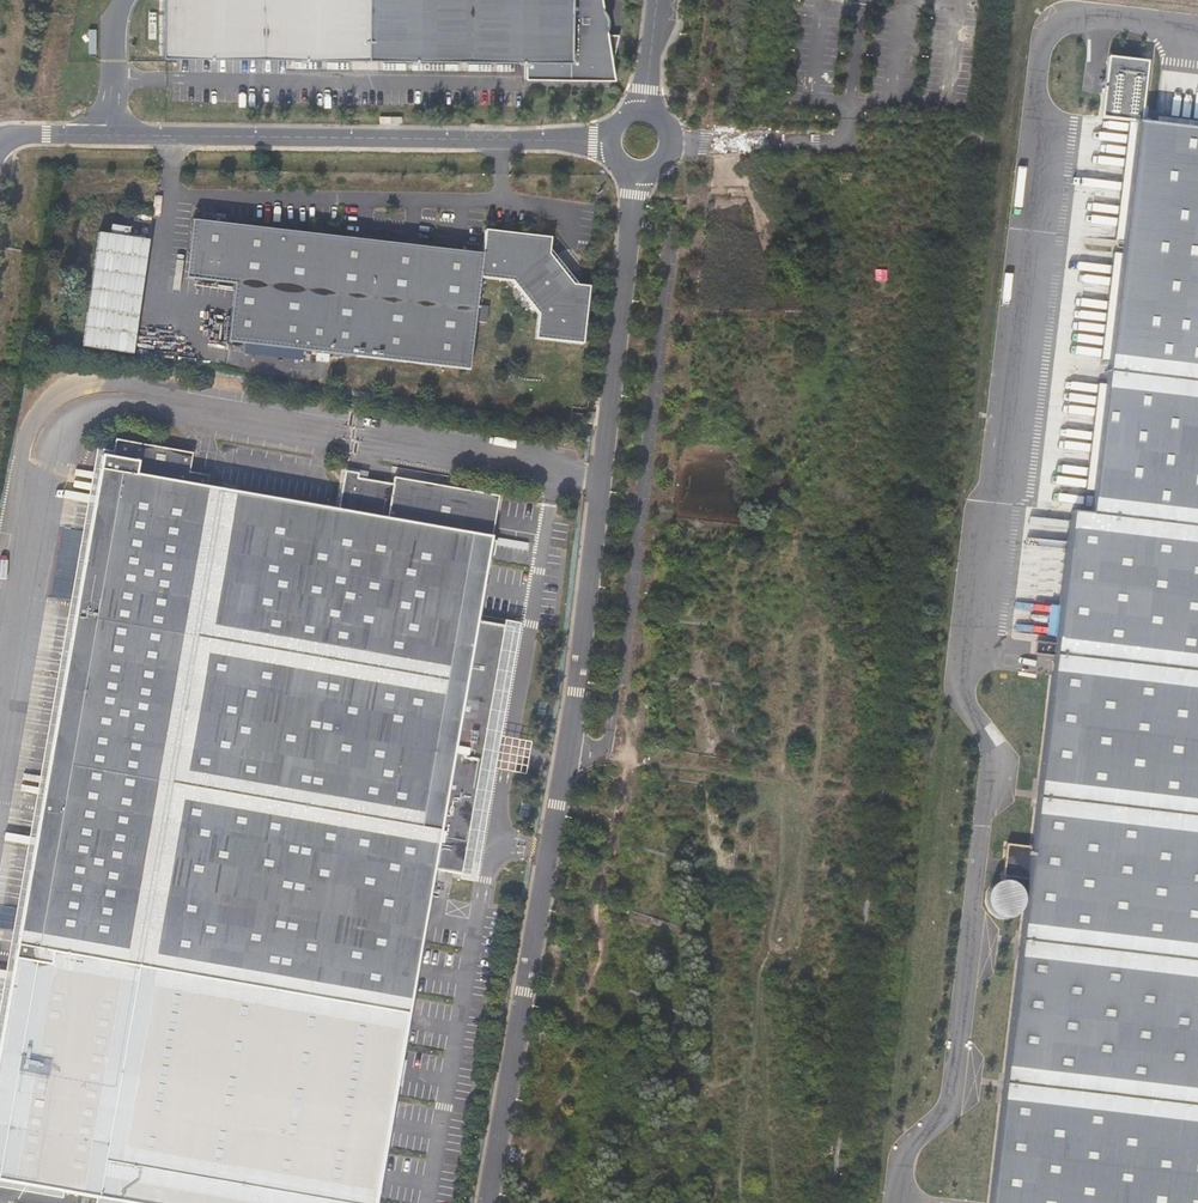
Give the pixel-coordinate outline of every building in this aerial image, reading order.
[(161,58),(178,58),(286,59),(525,62),(525,80),(614,80),(607,35),(598,35),(598,6),(603,6),(602,0),(162,0),(161,58)] [(598,35),(607,35),(607,33),(608,32),(608,30),(609,29),(609,28),(610,27),(610,25),(610,24),(610,23),(610,21),(610,20),(610,19),(609,17),(609,16),(608,15),(608,14),(607,13),(606,11),(605,10),(605,9),(604,8),(603,8),(603,6),(598,6),(598,35)] [(1135,120),(1142,60),(1107,56),(1100,116),(1135,120)] [(1197,530),(1197,128),(1135,120),(1091,517),(1197,530)] [(475,323),(477,307),(480,279),(512,283),(538,315),(536,340),(584,345),(590,287),(573,285),(555,263),(550,255),(551,239),(485,232),(483,255),(450,251),(193,223),(187,281),(234,287),(227,345),(330,356),(470,371),(475,323)] [(118,237),(98,234),(81,349),(131,356),(148,241),(118,237)] [(489,308),(477,307),(475,323),(487,324),(489,308)] [(86,599),(85,600),(84,602),(74,600),(72,615),(82,617),(50,798),(40,796),(38,811),(48,813),(27,931),(26,931),(24,942),(14,941),(0,1018),(0,1183),(115,1202),(374,1202),(407,1012),(432,868),(468,874),(487,766),(493,734),(511,627),(475,620),(497,495),(393,477),(391,484),(356,479),(356,473),(344,471),(337,509),(205,486),(207,475),(188,472),(192,453),(115,439),(112,457),(102,455),(99,470),(109,472),(86,599)] [(1068,514),(1049,676),(1037,779),(1033,807),(1029,844),(1024,881),(1018,931),(1015,960),(1001,1074),(998,1104),(986,1202),(1197,1202),(1197,530),(1091,517),(1068,514)] [(529,740),(493,734),(487,766),(524,773),(529,740)]
